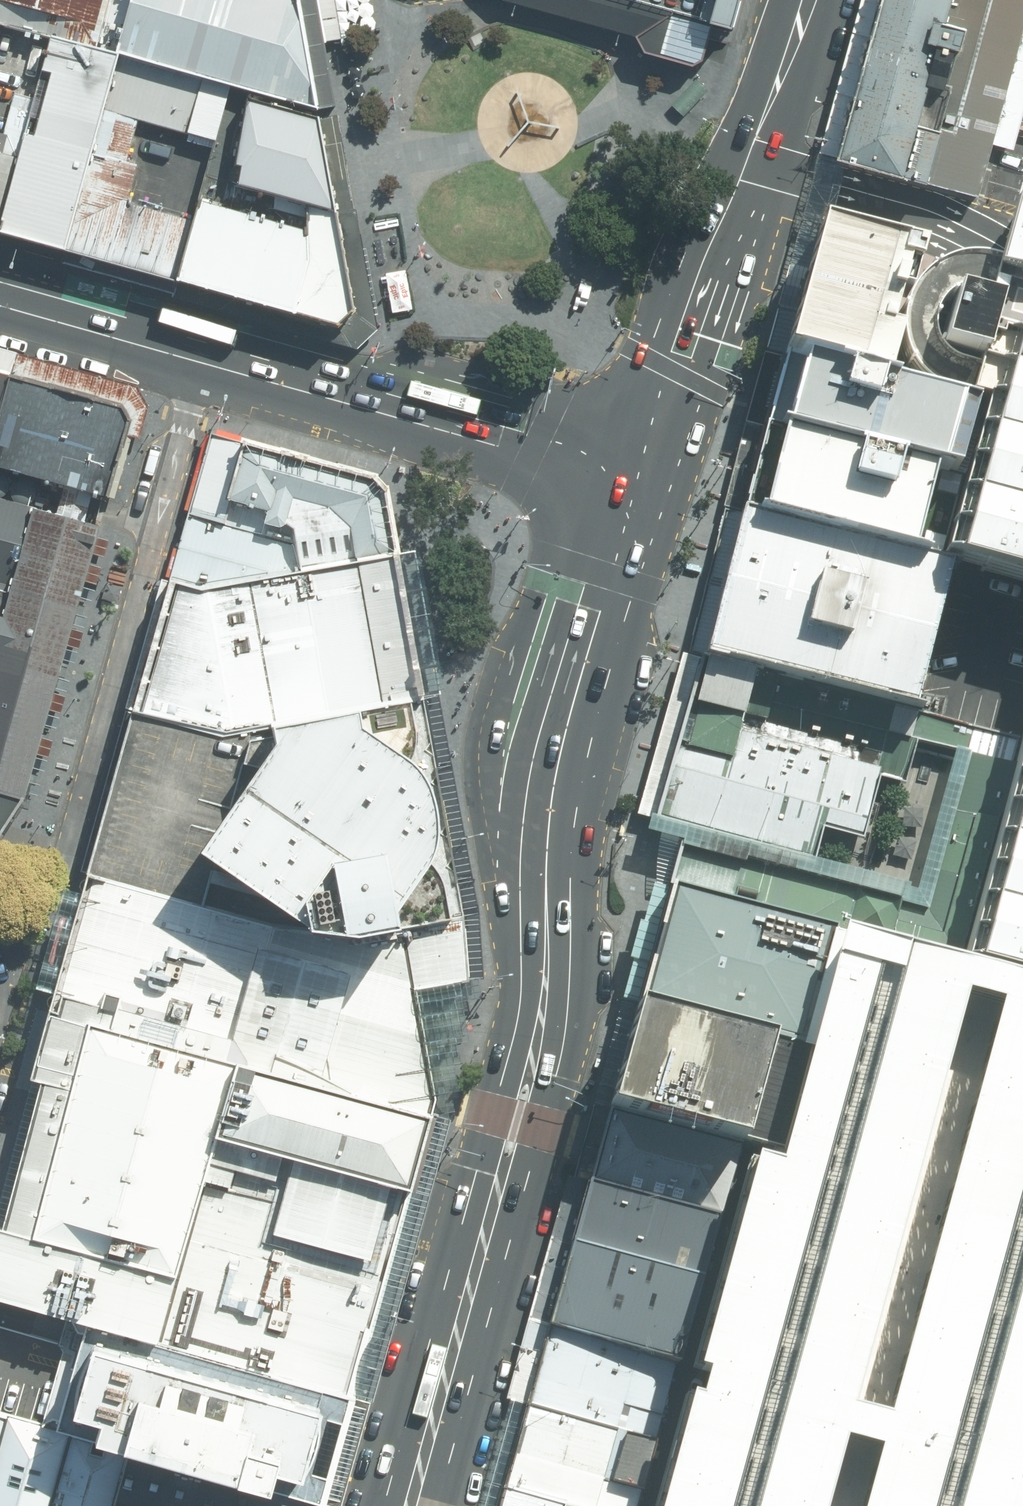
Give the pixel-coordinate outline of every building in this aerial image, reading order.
[(49,39),(95,51),(109,0),(0,0),(0,26),(49,39)] [(95,51),(117,57),(230,88),(312,110),(293,0),(109,0),(95,51)] [(730,33),(740,0),(616,0),(730,33)] [(976,199),(1022,17),(1022,0),(885,0),(842,159),(976,199)] [(0,220),(0,228),(66,246),(91,150),(117,57),(95,51),(49,39),(34,97),(0,220)] [(230,88),(117,57),(91,150),(126,160),(137,122),(215,143),(230,88)] [(34,97),(15,91),(3,134),(0,133),(0,220),(34,97)] [(316,120),(245,103),(223,184),(330,213),(316,120)] [(91,150),(66,246),(175,275),(190,221),(128,205),(139,163),(126,160),(91,150)] [(197,200),(174,282),(336,326),(349,309),(336,235),(197,200)] [(994,283),(1022,291),(1022,216),(1013,213),(1001,259),(994,283)] [(880,390),(914,260),(818,229),(783,358),(880,390)] [(1005,344),(991,400),(949,566),(994,578),(1022,586),(1022,349),(1005,344)] [(933,475),(957,482),(973,410),(880,390),(783,358),(765,433),(933,475)] [(10,373),(9,378),(0,410),(0,468),(108,498),(130,420),(121,404),(10,373)] [(0,376),(0,410),(9,378),(0,376)] [(769,519),(913,555),(933,475),(765,433),(745,513),(769,519)] [(209,437),(170,582),(202,590),(395,553),(381,491),(372,482),(209,437)] [(23,800),(99,527),(0,500),(0,584),(12,587),(3,617),(0,616),(0,835),(23,800)] [(716,658),(903,707),(940,562),(913,555),(769,519),(745,513),(708,656),(716,658)] [(170,582),(135,712),(225,734),(423,700),(395,553),(202,590),(170,582)] [(3,617),(12,587),(0,584),(0,616),(3,617)] [(716,658),(702,710),(889,760),(903,707),(716,658)] [(225,734),(135,712),(90,876),(268,924),(348,936),(457,917),(439,800),(423,700),(225,734)] [(687,834),(670,893),(832,935),(897,951),(946,964),(1007,732),(903,707),(889,760),(881,758),(877,774),(904,781),(915,738),(955,747),(918,886),(815,858),(812,868),(687,834)] [(881,758),(702,710),(670,830),(687,834),(812,868),(815,858),(823,828),(860,838),(877,774),(881,758)] [(960,973),(1022,988),(1022,733),(960,973)] [(268,924),(90,876),(50,1015),(235,1064),(427,1114),(432,1096),(410,990),(463,979),(457,917),(348,936),(268,924)] [(655,945),(639,1009),(775,1047),(799,1054),(816,994),(832,935),(670,893),(655,945)] [(960,973),(945,969),(946,964),(897,951),(832,935),(816,994),(799,1054),(805,1055),(773,1172),(749,1166),(655,1505),(1022,1505),(1022,988),(960,973)] [(639,1009),(609,1113),(737,1149),(746,1152),(775,1047),(639,1009)] [(235,1064),(50,1015),(31,1079),(43,1083),(3,1229),(0,1228),(0,1297),(68,1316),(158,1341),(215,1138),(235,1064)] [(235,1064),(215,1138),(407,1188),(427,1114),(235,1064)] [(609,1113),(589,1184),(718,1220),(737,1149),(609,1113)] [(215,1138),(158,1341),(350,1395),(407,1188),(215,1138)] [(589,1184),(572,1246),(700,1282),(718,1220),(589,1184)] [(572,1246),(548,1327),(678,1362),(700,1282),(572,1246)] [(42,1425),(322,1502),(350,1395),(158,1341),(68,1316),(42,1425)] [(504,1490),(564,1505),(638,1505),(678,1362),(548,1327),(504,1490)] [(0,1413),(0,1505),(321,1505),(322,1502),(42,1425),(0,1413)] [(500,1505),(564,1505),(504,1490),(500,1505)]
